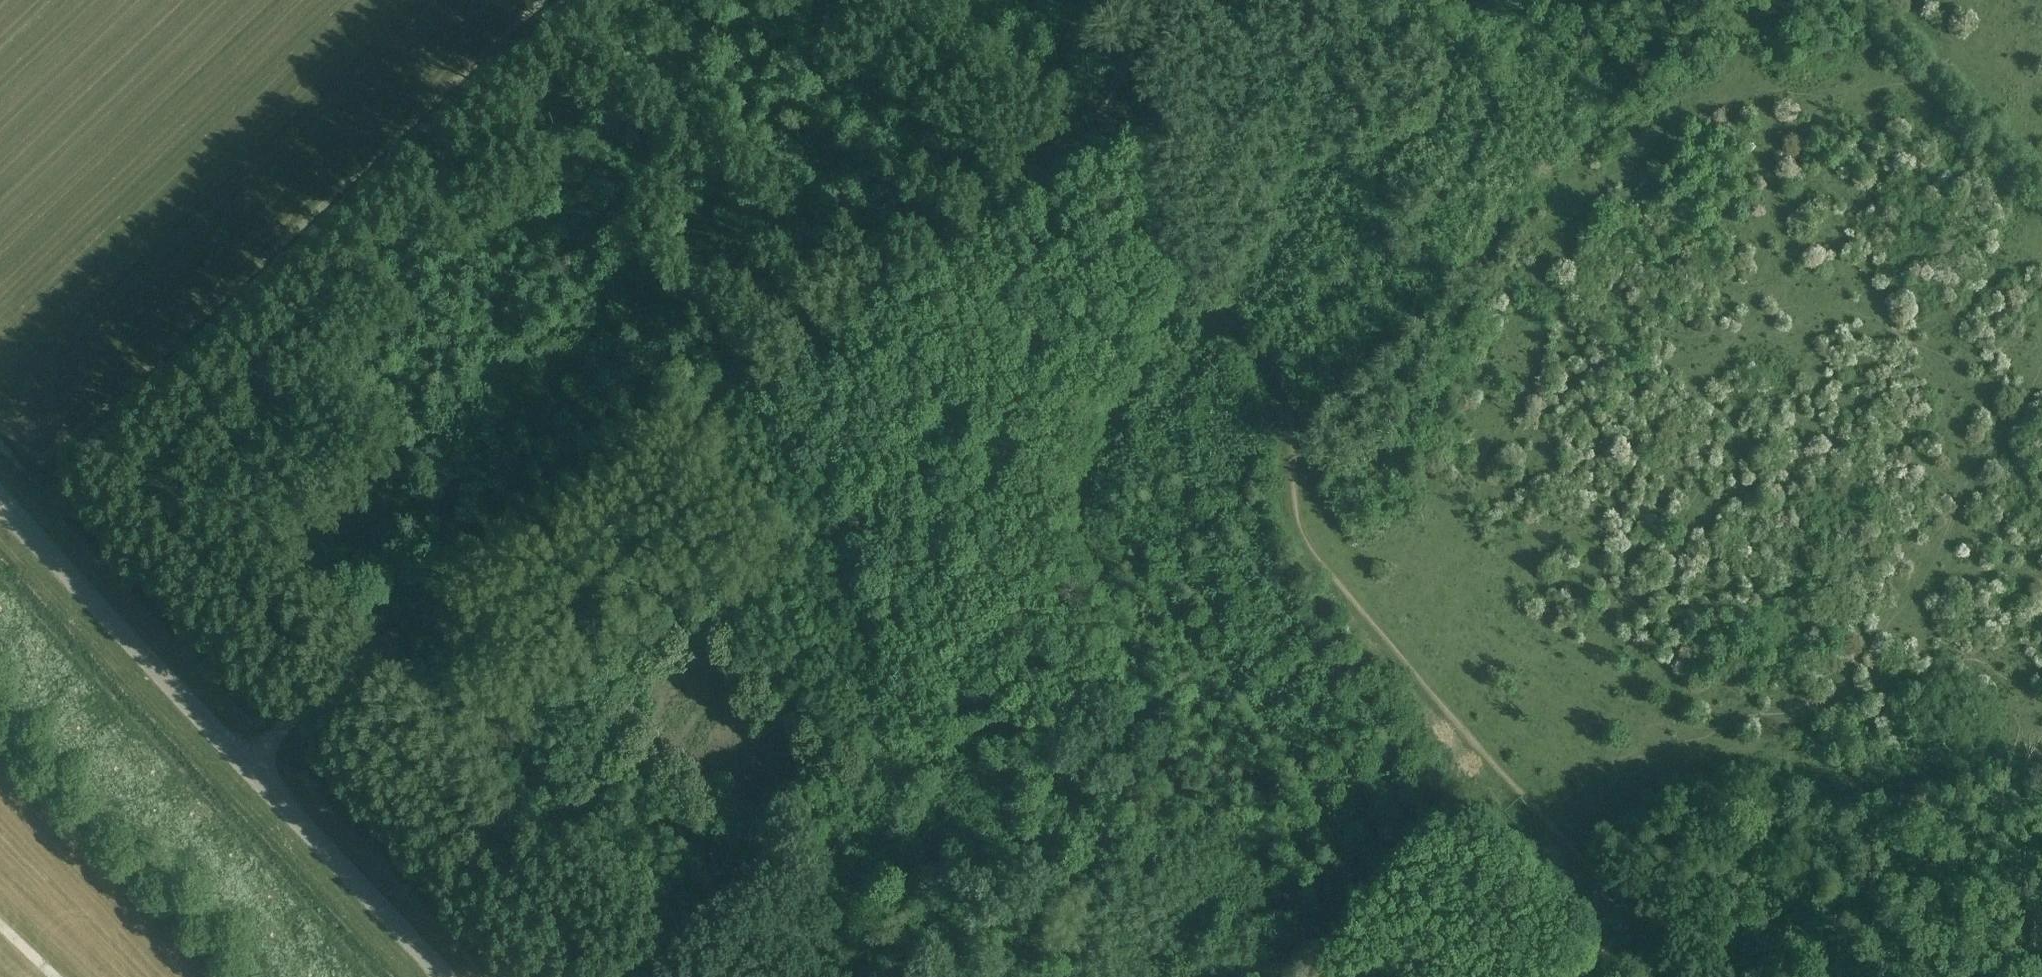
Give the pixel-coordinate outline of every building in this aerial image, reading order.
[(1295,939),(1310,933),(1304,920),(1289,927),(1295,939)]
